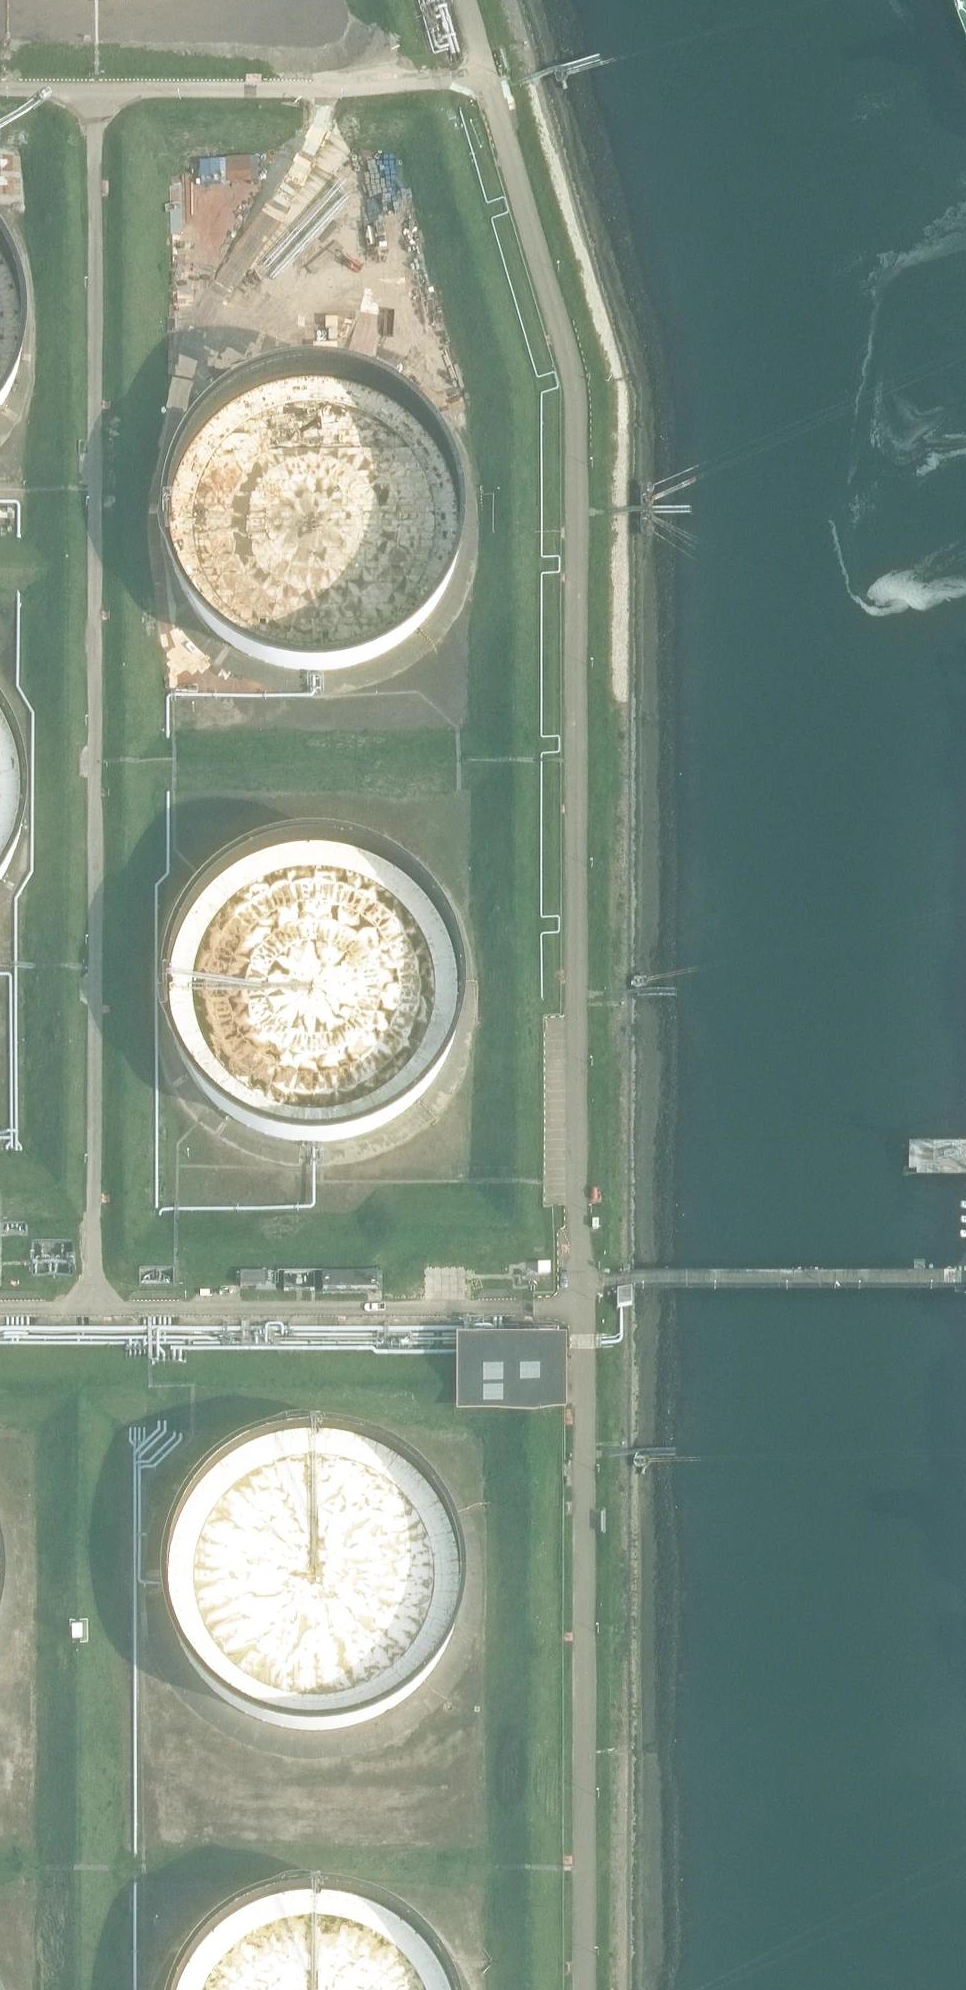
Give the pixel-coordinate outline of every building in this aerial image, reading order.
[(14,394),(34,344),(35,292),(19,241),(0,216),(0,410),(14,394)] [(415,634),(449,595),(468,546),(470,494),(454,444),(423,402),(379,374),(328,361),(276,366),(232,387),(196,420),(172,463),(163,511),(170,559),(191,603),(226,638),(269,661),(318,668),(369,659),(415,634)] [(439,1077),(461,1034),(469,987),(461,940),(439,897),(405,863),(362,842),(314,836),(266,844),(221,870),(187,909),(169,958),(168,1010),(185,1059),(217,1100),(262,1127),(313,1138),(361,1131),(404,1111),(439,1077)] [(268,1270),(241,1270),(241,1285),(268,1285),(268,1284),(268,1270)] [(378,1284),(378,1272),(324,1272),(323,1284),(323,1289),(378,1290),(378,1284)] [(631,1292),(616,1292),(616,1309),(631,1309),(631,1292)] [(568,1337),(459,1337),(459,1411),(568,1411),(568,1337)] [(420,1687),(453,1648),(471,1600),(473,1549),(457,1500),(426,1459),(383,1430),(333,1417),(282,1422),(237,1442),(200,1475),(176,1518),(167,1566),(174,1615),(196,1659),(231,1694),(275,1716),(324,1723),(375,1713),(420,1687)] [(454,1956),(421,1915),(377,1888),(327,1877),(275,1883),(230,1904),(195,1939),(172,1983),(171,1989),(466,1989),(454,1956)]
